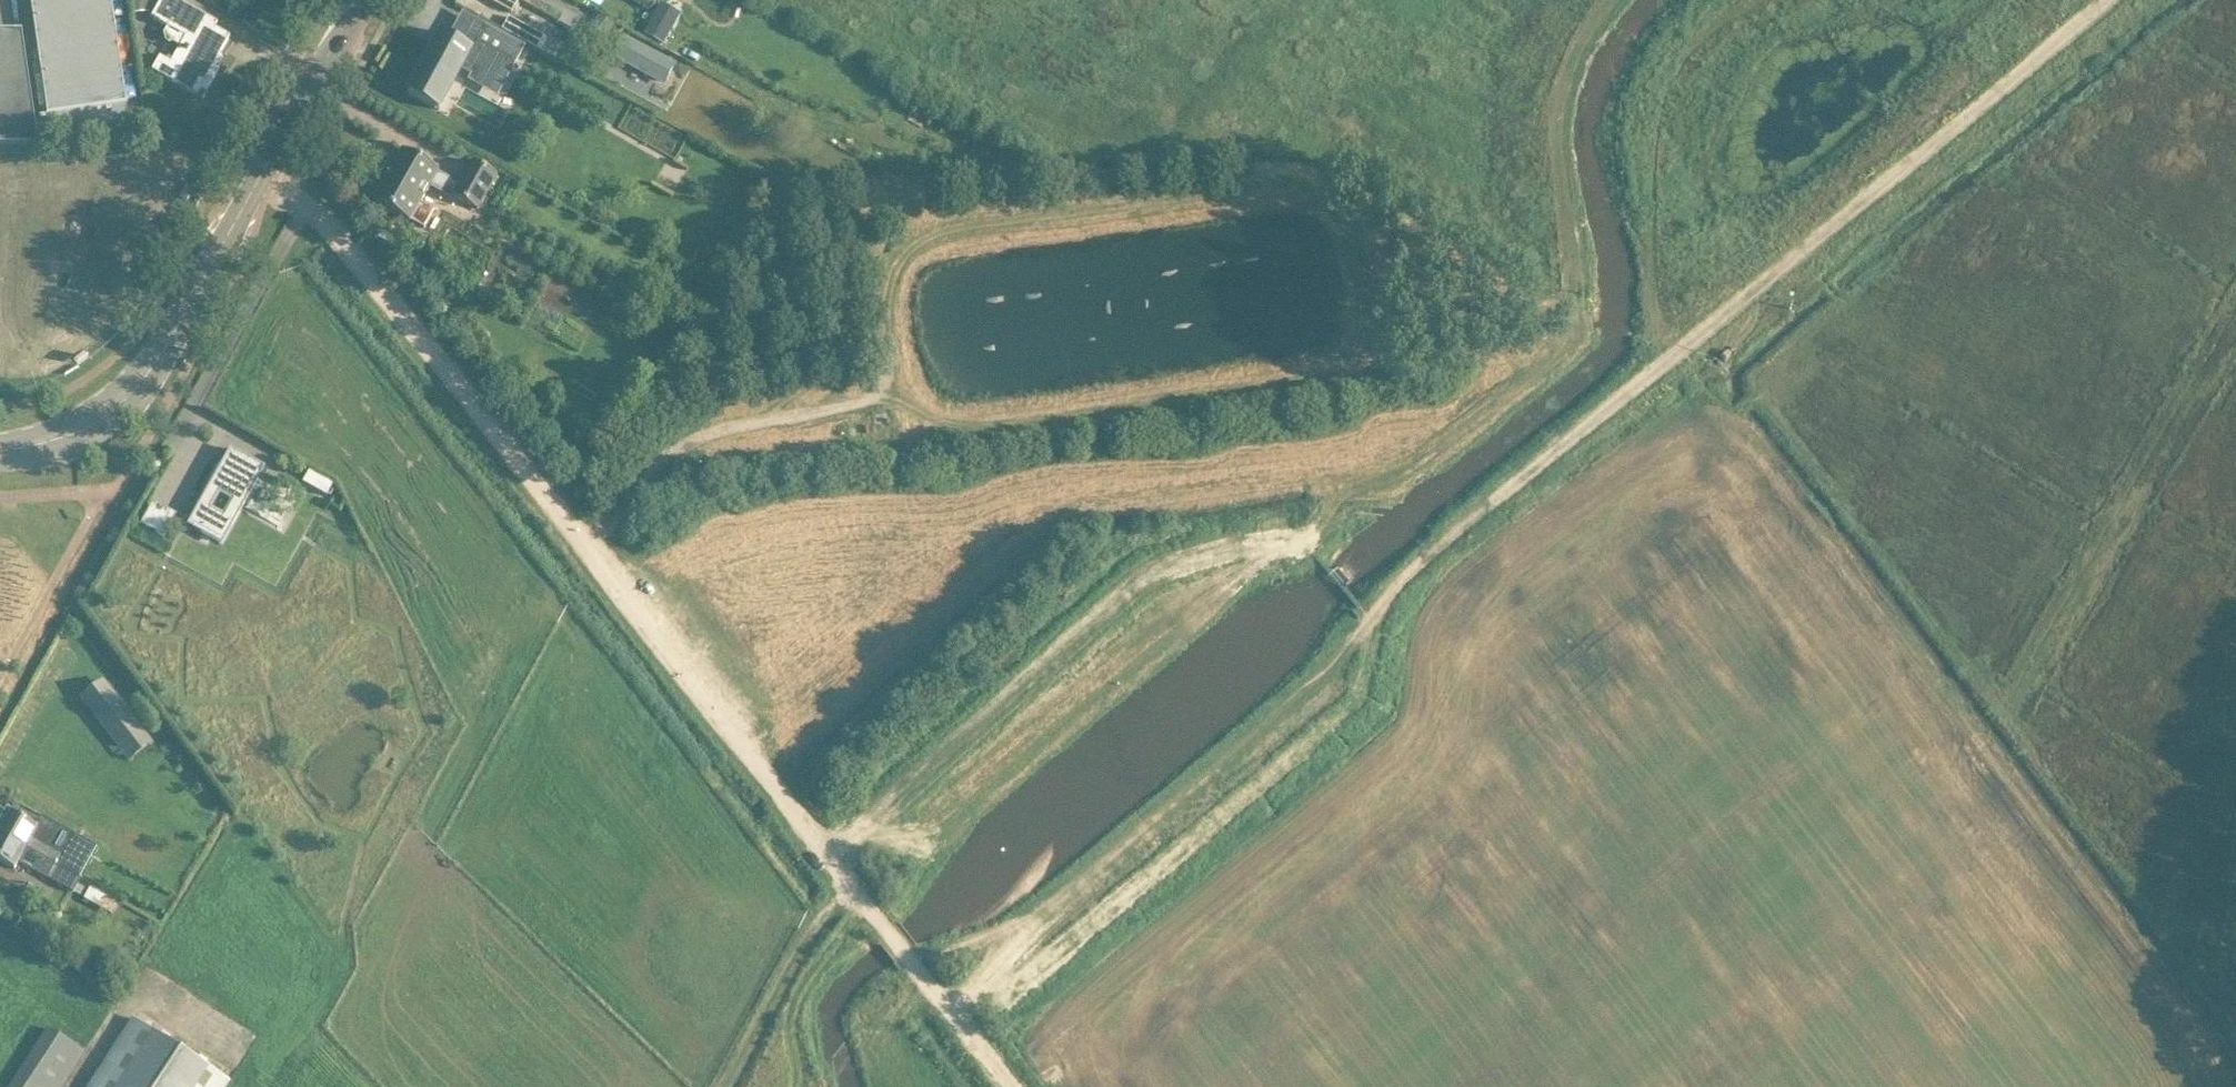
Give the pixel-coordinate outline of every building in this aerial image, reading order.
[(48,116),(49,116),(52,138),(97,131),(98,134),(131,129),(112,0),(31,0),(48,116)] [(148,13),(147,0),(131,0),(132,15),(148,13)] [(152,18),(186,37),(172,63),(160,57),(153,71),(203,99),(221,67),(207,59),(213,49),(220,54),(230,36),(215,28),(218,23),(177,0),(162,0),(152,18)] [(517,17),(524,4),(519,1),(517,0),(486,0),(517,17)] [(546,39),(508,17),(502,29),(571,68),(576,64),(584,58),(547,38),(546,39)] [(653,20),(645,34),(664,45),(672,31),(653,20)] [(513,69),(523,51),(483,30),(472,49),(441,33),(408,94),(435,109),(462,59),(478,68),(473,77),(489,86),(501,63),(513,69)] [(37,143),(21,31),(0,31),(0,143),(37,143)] [(623,38),(613,56),(662,83),(672,65),(623,38)] [(751,103),(746,113),(758,119),(763,110),(751,103)] [(435,210),(422,203),(432,184),(439,171),(402,150),(373,201),(410,222),(411,221),(424,229),(435,210)] [(453,195),(453,196),(478,211),(498,176),(473,162),(461,182),(453,195)] [(264,463),(232,445),(189,523),(220,541),(264,463)] [(304,482),(326,494),(327,495),(332,484),(310,471),(304,482)] [(142,523),(164,535),(176,513),(154,501),(142,523)] [(103,682),(83,698),(121,747),(141,731),(103,682)] [(8,812),(0,827),(0,834),(74,874),(81,878),(88,866),(35,836),(39,829),(8,812)] [(74,892),(80,880),(81,878),(74,874),(0,834),(0,862),(16,870),(21,862),(74,892)] [(80,880),(74,892),(84,897),(90,886),(80,880)] [(230,1082),(135,1020),(91,1086),(227,1086),(230,1082)] [(49,1029),(11,1086),(60,1086),(83,1051),(49,1029)]
